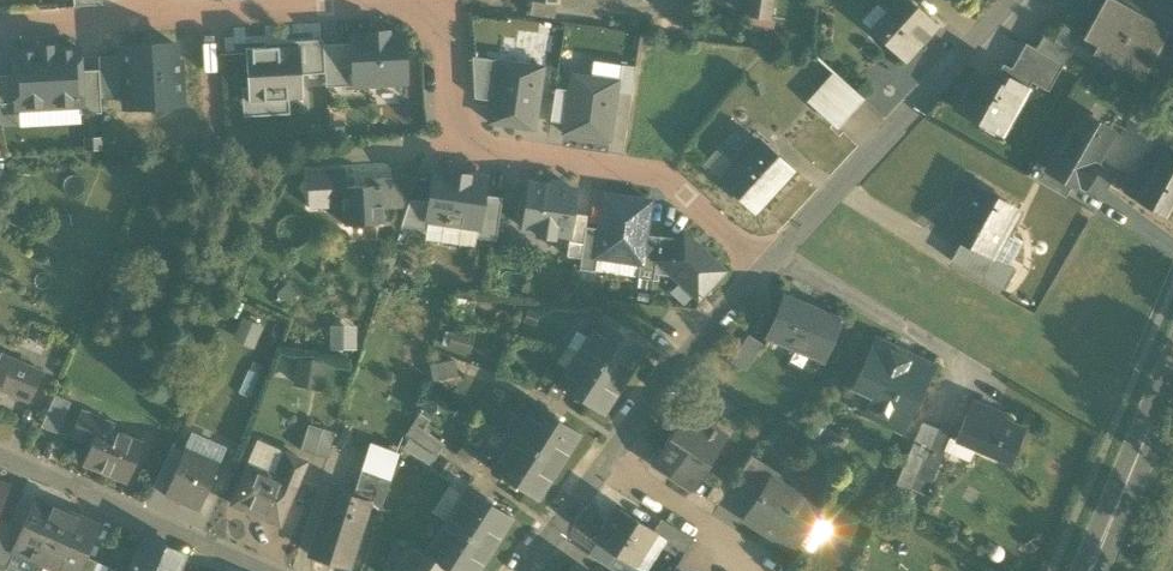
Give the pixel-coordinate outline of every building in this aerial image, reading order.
[(558,3),(533,0),(530,0),(529,16),(557,19),(558,3)] [(771,18),(772,0),(748,0),(746,16),(771,18)] [(904,60),(920,42),(919,41),(935,23),(908,0),(904,0),(890,16),(874,34),(904,60)] [(1141,82),(1167,33),(1172,36),(1172,0),(1091,0),(1080,20),(1071,14),(1056,41),(1054,44),(1071,54),(1089,64),(1094,56),(1141,82)] [(860,22),(874,34),(890,16),(877,4),(860,22)] [(367,36),(352,36),(352,43),(354,85),(405,83),(403,34),(387,35),(387,31),(367,32),(367,36)] [(1044,35),(1035,49),(1063,65),(1065,66),(1071,54),(1054,44),(1056,41),(1044,35)] [(300,45),(323,44),(323,39),(263,42),(263,47),(300,45)] [(121,46),(122,55),(124,99),(125,107),(182,104),(180,62),(175,62),(174,43),(121,46)] [(352,43),(323,44),(324,73),(325,86),(354,85),(352,43)] [(323,44),(300,45),(301,74),(324,73),(323,44)] [(1048,92),(1063,65),(1035,49),(1025,44),(1011,69),(1032,81),(1031,82),(1048,92)] [(247,86),(248,101),(288,99),(303,98),(301,74),(300,45),(263,47),(245,48),(247,86)] [(79,70),(78,48),(56,50),(56,46),(35,48),(36,51),(13,52),(15,74),(16,103),(16,108),(80,105),(81,104),(79,70)] [(100,100),(124,99),(122,55),(98,57),(99,69),(100,100)] [(491,100),(497,60),(472,57),(474,98),(491,100)] [(543,67),(497,60),(491,100),(488,122),(534,129),(543,67)] [(618,81),(620,65),(592,61),(589,77),(618,81)] [(985,118),(1005,130),(1031,82),(1032,81),(1011,69),(1003,64),(993,82),(976,72),(955,109),(982,124),(985,118)] [(618,81),(616,93),(631,95),(635,67),(620,65),(618,81)] [(81,104),(80,105),(80,114),(101,113),(100,100),(99,69),(79,70),(81,104)] [(16,103),(15,74),(0,75),(0,104),(16,103)] [(589,77),(571,74),(569,90),(564,123),(563,133),(609,140),(616,93),(618,81),(589,77)] [(862,98),(836,74),(810,103),(837,127),(862,98)] [(248,101),(247,86),(241,87),(242,116),(289,114),(288,99),(248,101)] [(550,121),(564,123),(569,90),(555,88),(550,121)] [(80,105),(16,108),(17,127),(81,124),(80,114),(80,105)] [(1127,118),(1149,130),(1156,117),(1134,105),(1127,118)] [(1072,185),(1080,190),(1113,133),(1080,115),(1049,170),(1048,171),(1072,185)] [(985,118),(982,124),(1002,135),(1005,130),(985,118)] [(84,138),(84,153),(103,152),(102,137),(84,138)] [(758,140),(752,147),(747,143),(740,151),(744,155),(736,165),(721,181),(754,211),(775,189),(776,190),(793,172),(758,140)] [(1161,162),(1148,155),(1134,180),(1147,187),(1139,201),(1171,219),(1172,216),(1172,148),(1169,146),(1161,162)] [(721,181),(736,165),(718,148),(703,165),(721,181)] [(1028,176),(1065,198),(1072,185),(1048,171),(1049,170),(1036,162),(1028,176)] [(344,168),(307,170),(309,208),(343,206),(342,187),(345,187),(344,168)] [(486,177),(433,170),(428,201),(426,220),(427,220),(477,227),(479,228),(484,195),(486,177)] [(1112,187),(1139,201),(1147,187),(1134,180),(1120,172),(1112,187)] [(378,178),(379,185),(381,185),(382,208),(407,207),(410,198),(416,176),(378,178)] [(526,198),(524,213),(522,228),(538,230),(537,235),(553,238),(553,233),(569,235),(572,213),(576,190),(529,184),(526,198)] [(345,187),(342,187),(343,206),(344,225),(383,222),(382,208),(381,185),(379,185),(367,186),(345,187)] [(984,254),(985,253),(997,231),(1004,234),(1017,210),(974,187),(948,234),(962,242),(984,254)] [(502,197),(484,195),(479,228),(477,227),(476,237),(495,240),(502,197)] [(649,201),(604,195),(599,229),(595,257),(597,257),(616,260),(620,260),(639,263),(640,263),(645,235),(649,201)] [(524,213),(526,198),(519,197),(517,212),(524,213)] [(426,220),(428,201),(410,198),(407,207),(400,227),(426,230),(427,220),(426,220)] [(587,215),(572,213),(569,235),(566,256),(581,258),(585,227),(587,215)] [(427,220),(426,230),(424,240),(474,247),(476,237),(477,227),(427,220)] [(595,257),(599,229),(585,227),(581,258),(579,270),(594,272),(597,257),(595,257)] [(694,296),(701,296),(725,271),(682,231),(676,239),(659,237),(653,274),(674,277),(694,296)] [(1012,239),(1004,234),(997,231),(985,253),(1000,261),(1012,239)] [(659,237),(645,235),(640,263),(639,263),(637,278),(652,280),(653,274),(659,237)] [(952,262),(1004,290),(1015,269),(1000,261),(985,253),(984,254),(962,242),(952,262)] [(597,257),(594,272),(613,275),(616,260),(597,257)] [(618,275),(637,278),(639,263),(620,260),(618,275)] [(767,337),(821,362),(840,319),(786,295),(767,337)] [(232,340),(254,349),(263,326),(241,317),(232,340)] [(588,338),(579,353),(621,381),(643,348),(600,320),(588,338)] [(330,350),(356,350),(356,326),(329,326),(330,350)] [(576,330),(567,345),(579,353),(588,338),(576,330)] [(452,331),(448,348),(469,354),(474,337),(452,331)] [(731,363),(744,371),(759,346),(746,338),(731,363)] [(568,370),(579,353),(567,345),(556,362),(568,370)] [(863,417),(903,436),(931,374),(871,346),(854,382),(875,392),(863,417)] [(600,413),(621,381),(579,353),(568,370),(557,385),(600,413)] [(326,362),(297,357),(292,385),(321,390),(326,362)] [(455,359),(428,364),(431,381),(458,376),(455,359)] [(5,369),(0,367),(0,390),(29,403),(41,376),(9,361),(5,369)] [(41,427),(55,433),(68,404),(54,397),(41,427)] [(974,449),(1006,464),(1021,430),(990,416),(992,410),(973,402),(957,438),(975,446),(974,449)] [(534,404),(513,438),(557,466),(578,432),(534,404)] [(696,424),(702,416),(690,408),(687,412),(684,416),(696,424)] [(70,434),(90,443),(98,424),(100,424),(102,420),(80,410),(70,434)] [(652,464),(672,477),(703,429),(696,424),(684,416),(687,412),(686,411),(652,464)] [(696,424),(703,429),(712,415),(711,414),(707,419),(702,416),(696,424)] [(719,419),(712,415),(703,429),(710,433),(713,429),(719,419)] [(436,456),(445,443),(413,423),(404,436),(409,439),(436,456)] [(82,462),(128,481),(144,443),(100,424),(98,424),(90,443),(82,462)] [(920,424),(909,451),(924,458),(936,430),(920,424)] [(300,450),(327,458),(334,434),(307,425),(300,450)] [(710,433),(703,429),(672,477),(692,490),(726,438),(724,436),(722,440),(710,433)] [(724,436),(713,429),(710,433),(722,440),(724,436)] [(950,436),(936,430),(924,458),(938,464),(944,451),(950,436)] [(184,448),(217,461),(220,463),(227,446),(192,431),(184,448)] [(957,438),(950,436),(944,451),(968,461),(974,449),(975,446),(957,438)] [(537,499),(557,466),(513,438),(492,472),(537,499)] [(430,466),(436,456),(409,439),(403,448),(430,466)] [(359,471),(390,481),(399,453),(368,443),(359,471)] [(165,492),(199,506),(217,461),(184,448),(181,454),(166,490),(165,492)] [(258,448),(250,467),(272,476),(280,457),(258,448)] [(154,484),(166,490),(181,454),(170,449),(154,484)] [(911,489),(924,458),(909,451),(894,485),(910,492),(911,489)] [(280,457),(272,476),(293,485),(303,462),(282,453),(280,457)] [(734,482),(759,498),(771,479),(780,485),(785,477),(751,456),(734,482)] [(924,495),(938,464),(924,458),(911,489),(924,495)] [(278,522),(293,485),(272,476),(250,467),(248,466),(233,502),(278,522)] [(367,502),(382,507),(390,481),(359,471),(350,497),(367,502)] [(705,499),(718,506),(733,482),(721,475),(705,499)] [(791,550),(796,541),(813,516),(817,509),(780,485),(771,479),(759,498),(745,520),(791,550)] [(431,512),(446,522),(463,495),(449,485),(431,512)] [(463,495),(446,522),(491,551),(512,517),(467,489),(463,495)] [(311,555),(346,567),(367,502),(350,497),(332,491),(311,555)] [(14,552),(44,565),(67,512),(36,499),(22,530),(13,552),(14,552)] [(593,543),(630,568),(652,536),(616,510),(593,543)] [(67,512),(44,565),(58,570),(78,570),(84,557),(98,526),(67,512)] [(827,525),(813,516),(796,541),(810,550),(827,525)] [(9,524),(0,520),(0,546),(9,524)] [(491,551),(446,522),(425,555),(424,555),(449,570),(478,570),(491,551)] [(9,524),(0,546),(0,567),(7,570),(14,552),(13,552),(22,530),(9,524)] [(660,539),(684,555),(693,541),(668,525),(660,539)] [(178,570),(185,556),(146,539),(132,570),(178,570)] [(424,555),(425,555),(412,546),(396,570),(449,570),(424,555)] [(7,570),(9,570),(41,570),(44,565),(14,552),(7,570)] [(187,570),(200,570),(203,564),(185,556),(180,568),(187,570)] [(97,562),(84,557),(78,570),(94,570),(97,562)] [(94,570),(108,570),(109,567),(97,562),(94,570)]
